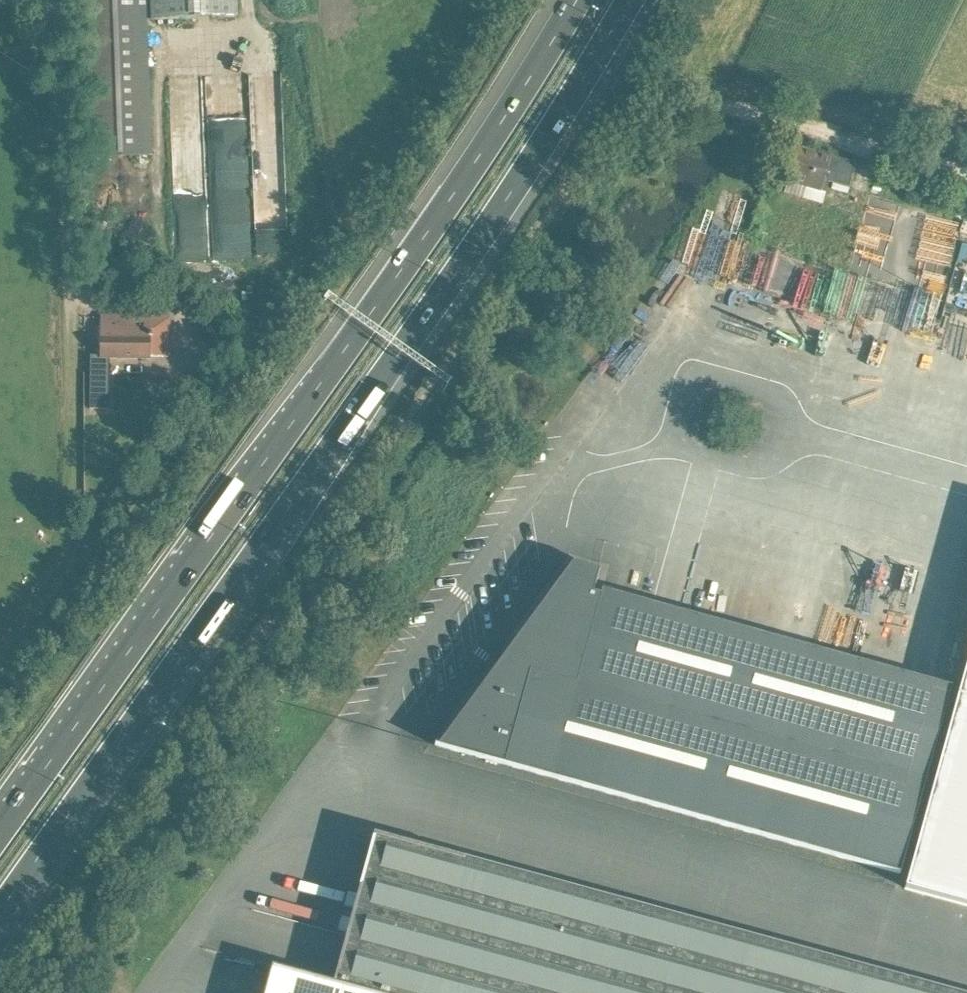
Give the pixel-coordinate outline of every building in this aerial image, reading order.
[(151,0),(85,0),(90,124),(85,124),(85,131),(90,131),(91,157),(151,154),(146,20),(152,20),(151,0)] [(152,20),(237,16),(236,0),(151,0),(152,20)] [(849,187),(855,163),(798,146),(785,193),(823,203),(829,181),(849,187)] [(102,317),(102,356),(168,356),(169,317),(102,317)] [(214,326),(200,338),(217,357),(231,346),(214,326)] [(951,687),(602,591),(601,595),(593,593),(600,570),(573,563),(439,745),(435,744),(435,745),(900,874),(951,687)] [(904,889),(966,906),(966,660),(904,889)] [(334,982),(374,992),(957,992),(438,851),(374,834),(367,860),(334,982)] [(334,982),(272,966),(265,992),(374,992),(334,982)]
